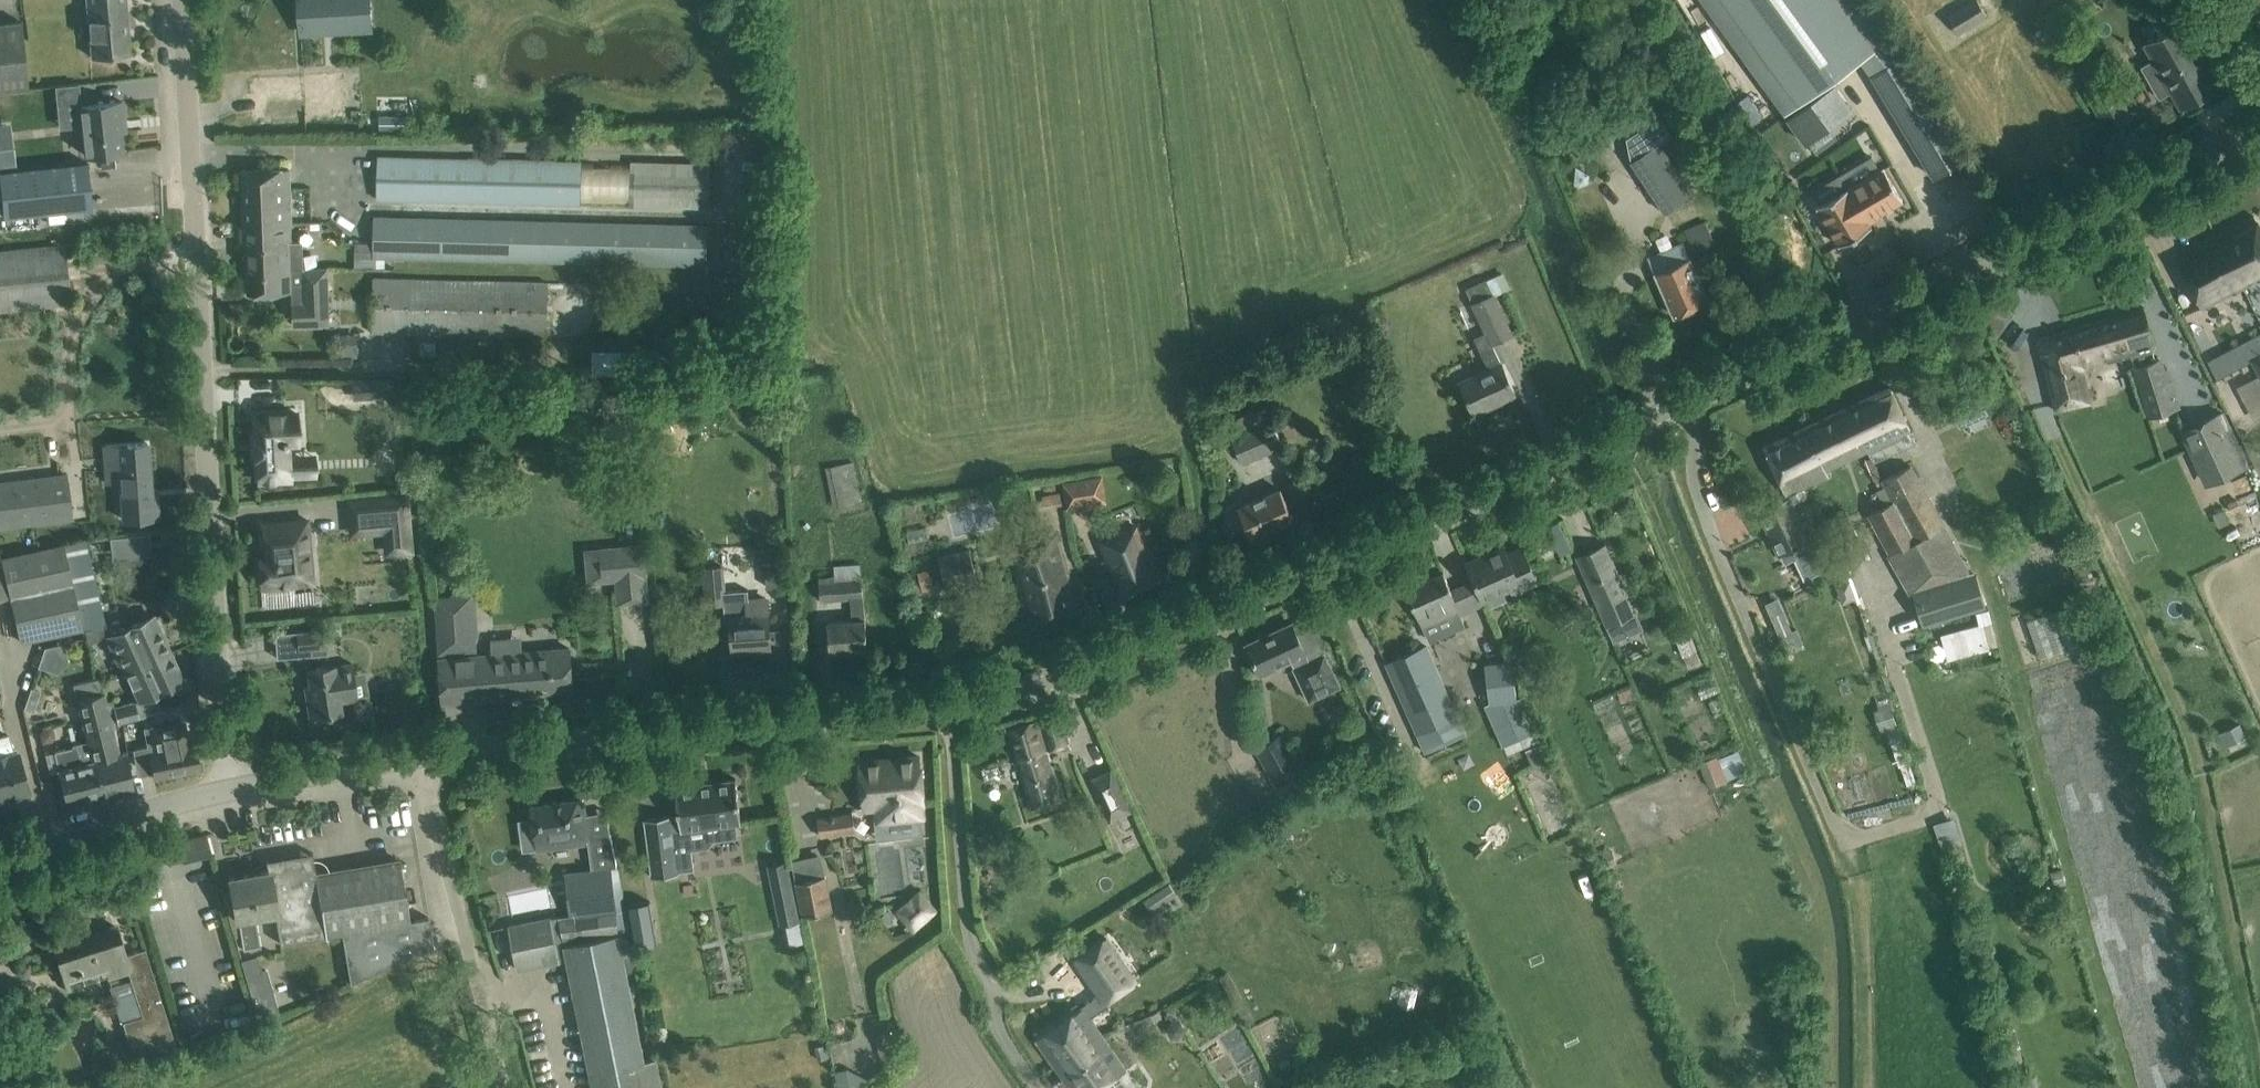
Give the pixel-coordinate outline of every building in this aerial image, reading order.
[(91,57),(129,54),(125,0),(86,0),(91,57)] [(357,0),(299,0),(301,31),(359,28),(357,0)] [(1785,114),(1860,59),(1873,77),(1903,55),(1862,0),(1702,0),(1785,114)] [(1983,15),(1974,0),(1973,0),(1943,19),(1952,34),(1983,15)] [(28,88),(21,22),(0,24),(0,91),(28,88)] [(2181,108),(2218,87),(2181,22),(2144,43),(2162,76),(2150,82),(2159,97),(2171,91),(2181,108)] [(1903,55),(1873,77),(1934,177),(1965,158),(1903,55)] [(1834,84),(1787,117),(1805,142),(1852,109),(1834,84)] [(80,107),(85,156),(122,152),(119,122),(124,121),(122,102),(80,107)] [(91,207),(87,163),(16,170),(10,123),(0,125),(0,183),(3,215),(91,207)] [(1630,159),(1665,212),(1694,193),(1658,139),(1630,159)] [(708,207),(710,164),(378,156),(377,198),(708,207)] [(1883,167),(1817,206),(1840,245),(1871,226),(1868,220),(1902,200),(1883,167)] [(247,246),(248,271),(304,269),(304,268),(303,242),(291,243),(290,223),(291,223),(289,168),(242,169),(245,246),(247,246)] [(376,216),(376,242),(356,242),(355,257),(707,265),(708,224),(376,216)] [(2259,279),(2259,228),(2253,216),(2215,236),(2243,288),(2259,279)] [(2243,288),(2215,236),(2177,257),(2187,276),(2201,309),(2243,288)] [(1683,243),(1650,257),(1675,315),(1708,301),(1683,243)] [(64,245),(0,252),(0,310),(70,303),(64,245)] [(304,268),(304,269),(248,271),(249,293),(292,291),(293,325),(330,324),(329,267),(304,268)] [(1468,299),(1511,288),(1507,273),(1464,285),(1468,299)] [(546,336),(547,282),(375,278),(373,331),(546,336)] [(1493,295),(1473,303),(1489,342),(1510,333),(1493,295)] [(2082,366),(2155,345),(2144,307),(2037,338),(2059,410),(2092,400),(2082,366)] [(2259,355),(2259,333),(2220,353),(2230,371),(2252,359),(2259,355)] [(593,348),(593,372),(642,373),(642,349),(593,348)] [(1490,371),(1460,384),(1474,414),(1516,394),(1495,349),(1482,355),(1490,371)] [(2148,417),(2173,409),(2159,358),(2133,366),(2148,417)] [(390,378),(371,379),(372,397),(391,396),(390,378)] [(1867,451),(1910,430),(1900,406),(1890,386),(1845,407),(1867,451)] [(294,401),(254,404),(255,428),(253,428),(253,433),(256,433),(256,441),(254,442),(254,446),(257,446),(258,470),(289,468),(289,465),(301,465),(300,446),(288,447),(287,433),(297,432),(294,401)] [(1231,420),(1238,436),(1229,440),(1241,466),(1281,448),(1270,422),(1273,421),(1266,405),(1257,409),(1257,408),(1231,420)] [(1806,486),(1831,475),(1828,469),(1867,451),(1845,407),(1783,437),(1806,486)] [(2191,449),(2205,479),(2247,459),(2223,414),(2187,432),(2195,447),(2191,449)] [(1783,437),(1763,447),(1786,496),(1806,486),(1783,437)] [(128,466),(120,467),(121,481),(123,520),(157,517),(155,497),(151,498),(147,443),(127,445),(128,466)] [(853,461),(825,467),(834,507),(862,501),(853,461)] [(1882,479),(1894,500),(1915,539),(1917,538),(1945,523),(1912,463),(1882,479)] [(71,518),(66,475),(0,483),(0,527),(71,518)] [(1100,477),(1061,484),(1065,510),(1092,505),(1090,496),(1103,493),(1100,477)] [(1280,489),(1239,507),(1252,537),(1293,519),(1280,489)] [(374,498),(377,531),(397,529),(399,551),(412,550),(407,495),(374,498)] [(1807,540),(1788,500),(1760,512),(1779,553),(1807,540)] [(1869,513),(1891,554),(1892,553),(1907,578),(1931,565),(1917,538),(1915,539),(1894,500),(1869,513)] [(293,574),(311,572),(308,533),(301,533),(300,520),(261,523),(265,559),(258,560),(260,586),(293,583),(293,574)] [(187,527),(160,530),(161,543),(172,541),(175,580),(189,579),(187,527)] [(954,528),(930,533),(933,546),(957,541),(954,528)] [(1135,528),(1099,542),(1124,596),(1159,580),(1135,528)] [(1057,531),(1028,537),(1031,551),(1012,555),(1032,629),(1080,614),(1057,531)] [(149,532),(110,536),(112,558),(152,554),(149,532)] [(86,539),(64,544),(83,627),(84,627),(105,622),(86,539)] [(64,544),(0,558),(20,641),(83,627),(64,544)] [(1635,612),(1605,544),(1577,557),(1607,625),(1635,612)] [(1513,595),(1539,583),(1523,546),(1507,553),(1504,545),(1466,562),(1483,598),(1509,586),(1513,595)] [(603,551),(605,584),(651,581),(649,548),(603,551)] [(939,559),(947,589),(959,586),(957,578),(976,573),(970,550),(939,559)] [(769,564),(764,564),(766,588),(769,588),(775,587),(786,586),(785,563),(769,564)] [(832,565),(833,575),(817,576),(819,599),(851,597),(852,620),(827,622),(830,651),(868,648),(861,563),(832,565)] [(722,567),(705,568),(707,603),(723,602),(725,602),(724,591),(722,567)] [(1443,572),(1406,589),(1422,625),(1457,609),(1460,614),(1462,613),(1443,572)] [(1921,622),(1984,602),(1976,574),(1912,593),(1921,622)] [(725,602),(723,602),(725,621),(731,620),(733,650),(771,647),(769,625),(767,599),(749,600),(748,589),(724,591),(725,602)] [(451,595),(436,596),(440,652),(478,650),(477,636),(479,636),(476,591),(451,592),(451,595)] [(1779,597),(1767,602),(1782,638),(1787,636),(1791,647),(1804,642),(1798,628),(1793,630),(1779,597)] [(2031,618),(2044,655),(2077,644),(2064,607),(2031,618)] [(84,627),(83,627),(86,644),(108,633),(109,637),(106,638),(123,676),(126,674),(154,661),(153,659),(170,651),(154,616),(128,628),(123,618),(105,622),(84,627)] [(1939,633),(1947,660),(1990,648),(1982,621),(1939,633)] [(1292,622),(1246,644),(1260,674),(1291,659),(1310,699),(1340,685),(1324,653),(1309,660),(1292,622)] [(326,629),(296,631),(298,650),(328,648),(326,629)] [(43,642),(39,666),(63,670),(68,646),(43,642)] [(1426,645),(1386,663),(1416,732),(1457,714),(1426,645)] [(528,693),(572,689),(569,650),(440,661),(443,702),(528,695),(528,693)] [(154,661),(126,674),(138,700),(156,692),(163,689),(183,680),(170,651),(153,659),(154,661)] [(357,699),(352,661),(307,669),(312,698),(306,699),(310,723),(328,720),(327,715),(341,713),(339,701),(357,699)] [(1485,665),(1489,702),(1516,699),(1512,662),(1485,665)] [(87,740),(100,795),(132,787),(128,761),(126,752),(118,754),(110,724),(108,714),(114,713),(113,708),(111,701),(105,702),(98,676),(72,682),(77,699),(87,740)] [(29,688),(23,708),(33,711),(39,691),(29,688)] [(137,717),(134,703),(113,708),(114,713),(108,714),(110,724),(137,717)] [(1066,732),(1074,729),(1069,710),(1040,719),(1039,717),(1007,727),(1032,810),(1061,801),(1046,749),(1059,745),(1062,752),(1071,749),(1066,732)] [(184,721),(145,729),(146,734),(155,778),(199,769),(194,743),(188,744),(185,727),(184,721)] [(27,791),(17,752),(12,753),(7,735),(0,737),(0,799),(27,791)] [(1282,735),(1256,749),(1282,798),(1309,783),(1282,735)] [(72,747),(53,752),(66,804),(100,795),(87,740),(72,744),(72,747)] [(879,805),(880,819),(922,814),(920,801),(925,801),(920,757),(859,763),(863,807),(879,805)] [(1113,768),(1089,779),(1098,800),(1108,822),(1133,811),(1126,795),(1123,791),(1113,768)] [(711,826),(713,840),(737,836),(735,822),(740,822),(741,822),(736,778),(734,779),(731,780),(677,786),(675,786),(679,817),(672,818),(672,815),(644,818),(651,877),(679,873),(679,871),(694,869),(689,828),(711,826)] [(588,841),(592,870),(610,867),(615,867),(610,833),(609,833),(610,837),(589,840),(583,799),(530,806),(532,820),(526,820),(522,824),(520,829),(522,837),(525,842),(529,844),(536,843),(536,849),(588,841)] [(820,837),(855,832),(852,812),(817,817),(820,837)] [(205,835),(178,842),(183,861),(210,853),(205,835)] [(399,861),(315,875),(312,853),(266,861),(267,871),(275,913),(280,943),(342,933),(351,984),(432,948),(427,919),(410,922),(399,861)] [(798,921),(786,861),(769,864),(781,925),(798,921)] [(610,867),(592,870),(566,873),(568,895),(571,915),(616,909),(610,867)] [(255,916),(275,913),(267,871),(229,878),(236,920),(238,919),(243,950),(260,947),(255,916)] [(803,915),(832,909),(825,876),(796,882),(803,915)] [(1171,882),(1145,900),(1158,919),(1184,903),(1171,882)] [(924,897),(901,917),(911,929),(934,909),(924,897)] [(649,900),(629,903),(636,946),(657,942),(649,900)] [(567,959),(593,1087),(662,1087),(657,1059),(645,1062),(619,933),(616,909),(571,915),(510,926),(517,968),(567,959)] [(1082,1007),(1036,1039),(1054,1065),(1102,1033),(1091,1017),(1110,1004),(1107,999),(1137,978),(1122,957),(1137,946),(1146,939),(1141,933),(1131,919),(1107,936),(1105,938),(1103,936),(1080,952),(1081,955),(1077,957),(1090,976),(1101,991),(1081,1005),(1082,1007)] [(115,926),(54,945),(61,967),(68,988),(69,987),(66,979),(104,967),(107,975),(127,969),(128,972),(134,991),(139,1004),(143,1018),(124,1024),(123,1021),(122,1021),(133,1058),(175,1045),(151,969),(145,948),(124,955),(115,926)] [(262,972),(258,956),(243,959),(247,976),(262,972)] [(1180,1037),(1185,1027),(1180,1019),(1170,1020),(1166,1029),(1170,1036),(1180,1037)] [(883,1066),(893,1063),(897,1048),(890,1028),(872,1034),(883,1066)] [(1054,1065),(1071,1087),(1119,1087),(1112,1078),(1126,1069),(1102,1033),(1054,1065)]
